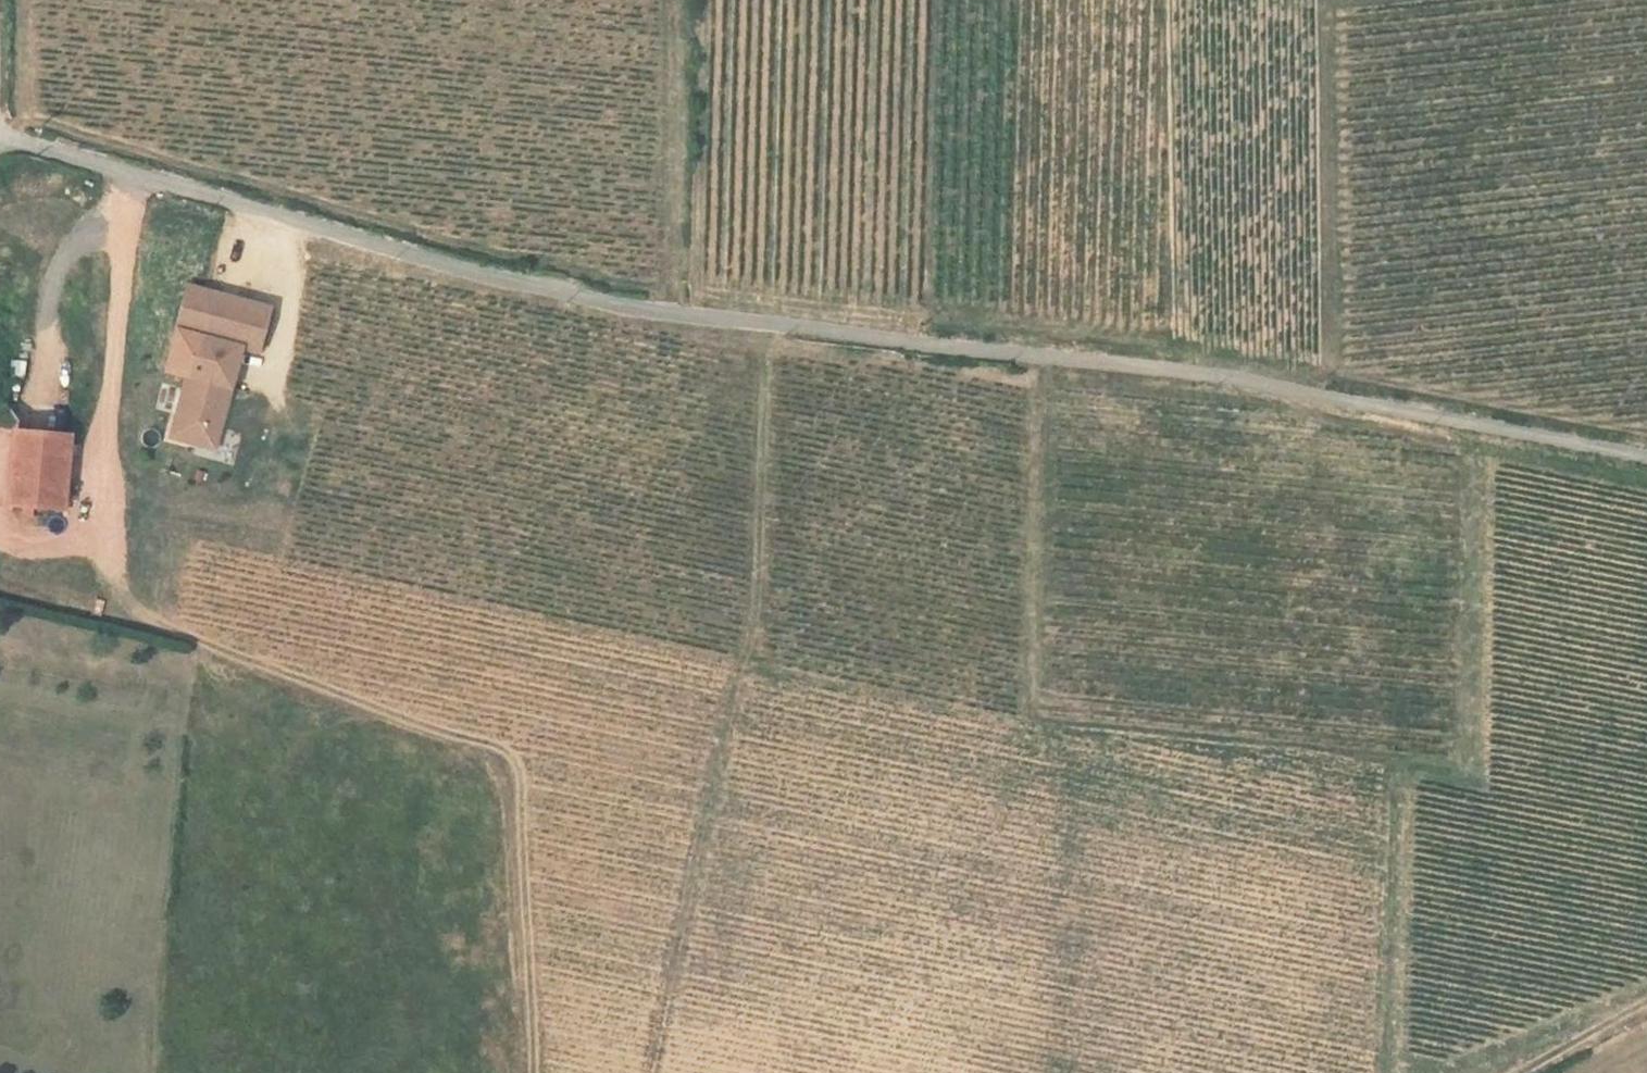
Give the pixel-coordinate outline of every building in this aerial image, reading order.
[(215,450),(239,348),(258,353),(270,301),(182,281),(170,331),(191,335),(167,439),(215,450)] [(7,501),(62,505),(68,433),(13,429),(7,501)]
